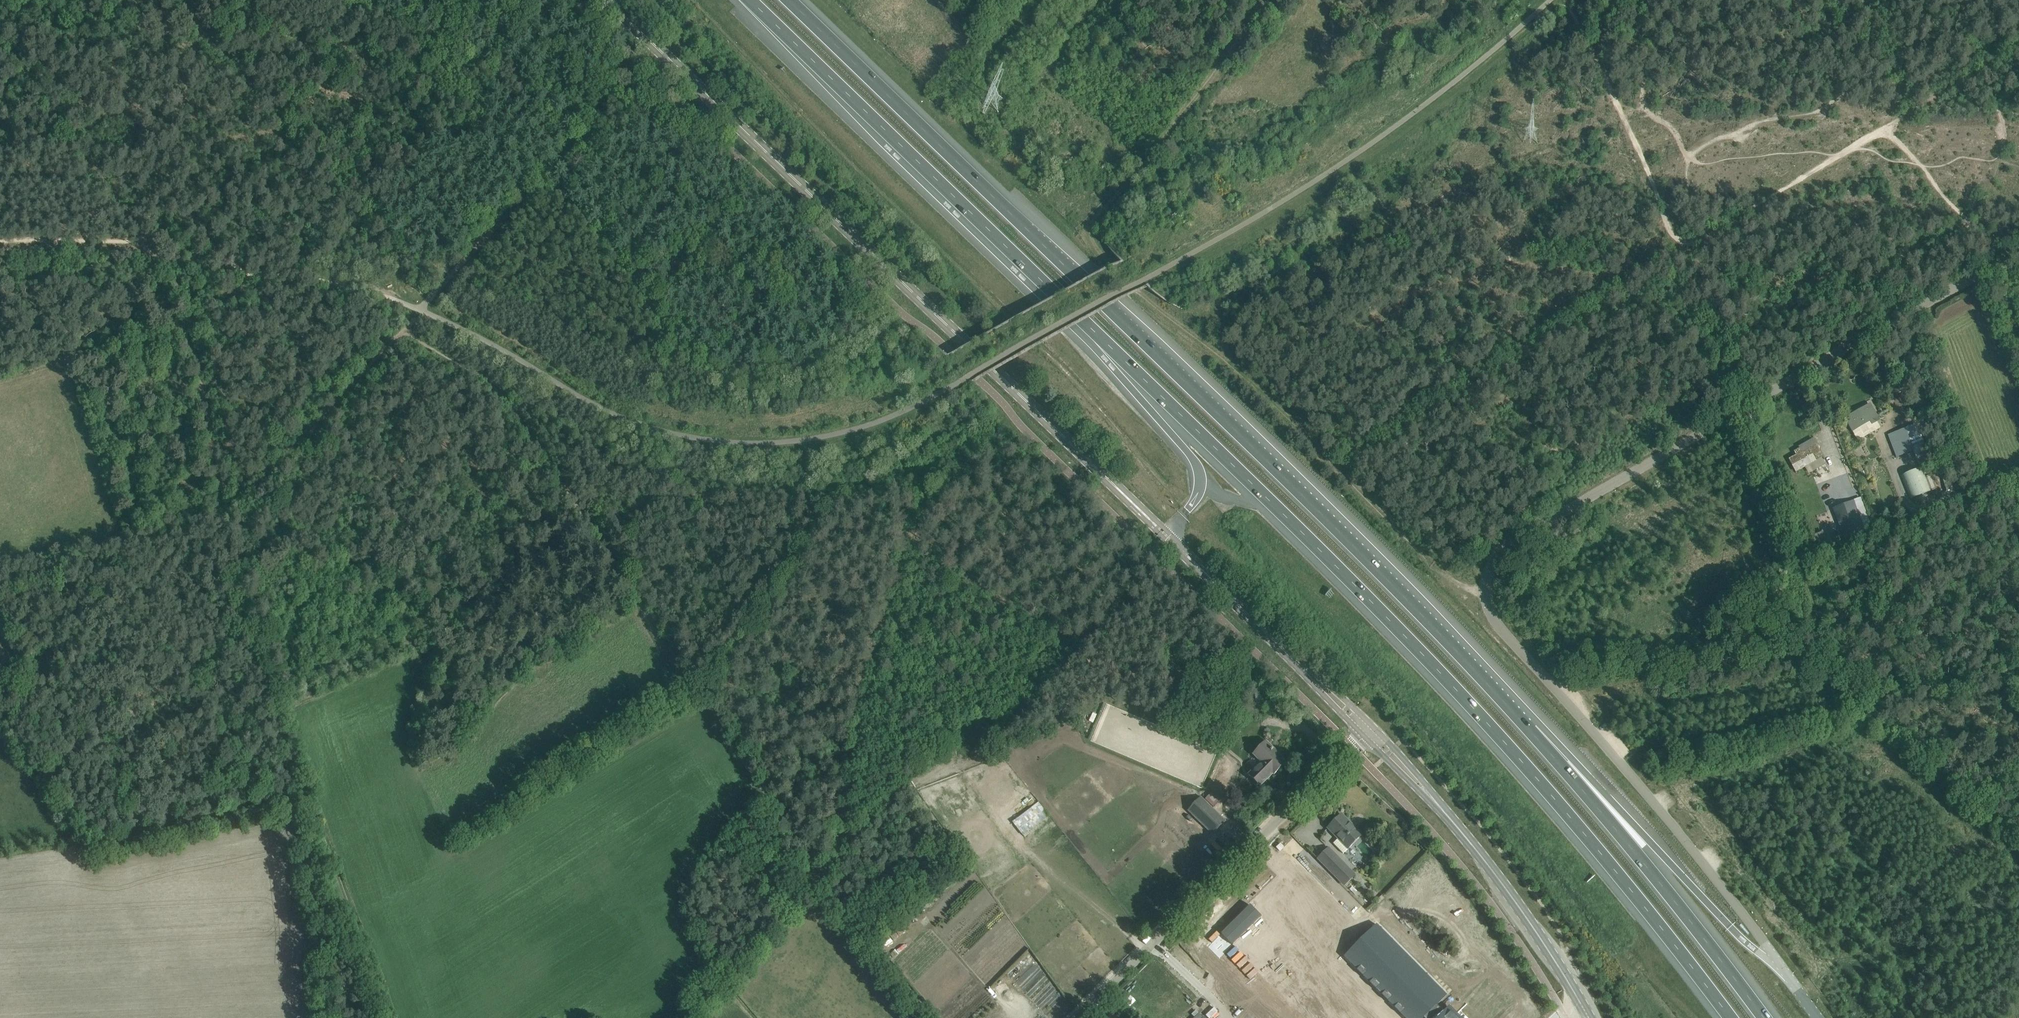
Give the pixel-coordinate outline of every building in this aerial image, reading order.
[(1333,46),(1347,50),(1350,41),(1336,36),(1333,46)] [(1866,407),(1845,418),(1858,441),(1879,429),(1873,418),(1876,416),(1872,409),(1868,411),(1866,407)] [(1917,424),(1888,431),(1893,452),(1922,445),(1917,424)] [(1799,448),(1794,451),(1796,455),(1789,459),(1792,465),(1797,473),(1823,458),(1818,450),(1820,450),(1813,438),(1798,447),(1799,448)] [(1910,499),(1931,491),(1922,468),(1901,475),(1910,499)] [(1961,486),(1959,480),(1944,485),(1947,491),(1961,486)] [(1852,501),(1832,509),(1844,541),(1864,533),(1852,501)] [(1286,762),(1265,742),(1253,755),(1261,762),(1249,775),(1260,785),(1273,772),(1274,773),(1286,762)] [(1188,810),(1213,834),(1225,821),(1200,797),(1188,810)] [(1012,822),(1023,836),(1049,816),(1039,803),(1012,822)] [(1328,828),(1335,835),(1338,839),(1333,843),(1343,853),(1362,835),(1354,827),(1353,828),(1354,828),(1352,830),(1339,817),(1328,828)] [(1329,847),(1316,859),(1344,887),(1356,875),(1329,847)] [(1313,856),(1306,849),(1285,870),(1346,931),(1367,910),(1344,887),(1316,859),(1313,856)] [(1250,907),(1222,935),(1233,946),(1261,917),(1250,907)] [(1347,954),(1410,1017),(1423,1017),(1425,1016),(1427,1017),(1458,1017),(1449,1009),(1446,1012),(1437,1004),(1446,995),(1376,925),(1347,954)] [(1362,1006),(1374,1017),(1404,1017),(1378,991),(1362,1006)]
